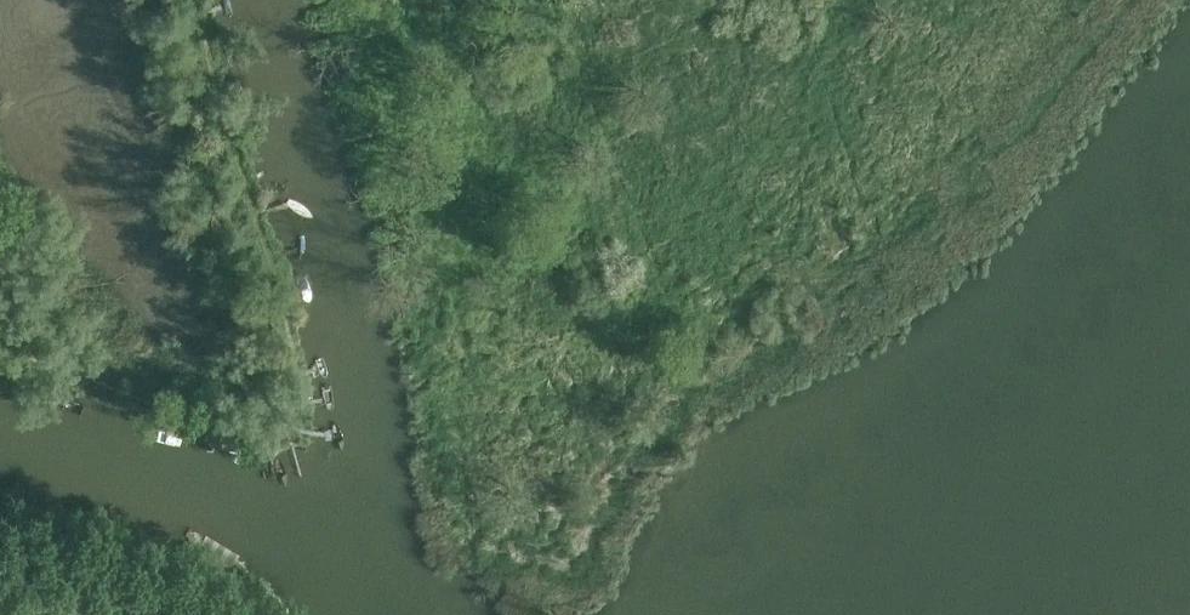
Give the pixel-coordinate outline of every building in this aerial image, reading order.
[(9,597),(3,583),(0,584),(0,601),(9,597)]
